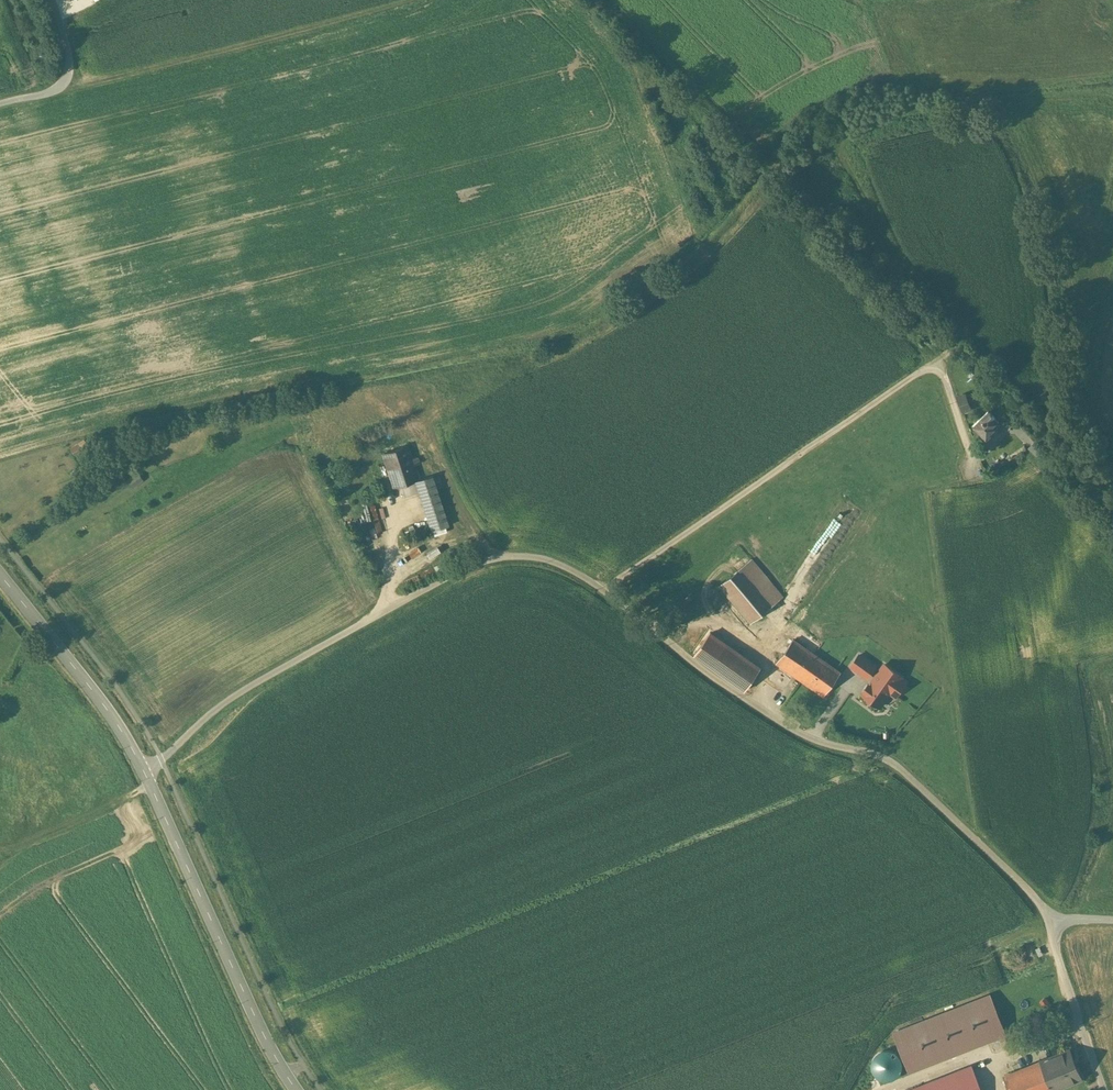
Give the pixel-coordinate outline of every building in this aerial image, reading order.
[(965,394),(957,397),(963,411),(970,408),(965,394)] [(988,410),(973,425),(986,438),(998,426),(995,424),(999,421),(994,417),(995,417),(988,410)] [(407,446),(382,454),(393,487),(414,480),(418,479),(413,465),(419,463),(417,457),(411,459),(407,446)] [(131,488),(143,480),(136,471),(125,480),(131,488)] [(448,525),(432,475),(418,479),(414,480),(431,531),(448,525)] [(342,491),(348,486),(342,478),(335,484),(342,491)] [(751,559),(719,586),(751,623),(783,596),(776,589),(751,559)] [(760,668),(710,633),(694,655),(744,691),(760,668)] [(840,672),(793,639),(776,663),(823,696),(840,672)] [(875,666),(859,655),(851,667),(866,678),(875,666)] [(902,677),(884,665),(869,685),(869,684),(864,691),(864,692),(863,694),(880,707),(890,693),(896,696),(906,682),(901,679),(902,677)] [(989,995),(893,1033),(908,1073),(1005,1034),(989,995)] [(1062,1005),(1060,1003),(1056,1008),(1061,1012),(1065,1007),(1062,1005)] [(1075,1066),(1068,1049),(1056,1054),(1057,1055),(1058,1055),(1069,1083),(1082,1078),(1077,1065),(1075,1066)] [(872,1069),(874,1074),(878,1078),(882,1080),(887,1081),(892,1080),(897,1077),(901,1072),(902,1066),(901,1059),(897,1054),(891,1051),(885,1050),(878,1053),(874,1057),(872,1062),(872,1069)] [(1012,1073),(1020,1089),(1052,1089),(1069,1083),(1058,1055),(1057,1055),(1056,1054),(1039,1061),(1040,1062),(1012,1073)] [(912,1089),(981,1089),(972,1067),(912,1089)] [(1012,1073),(1003,1077),(1009,1089),(1020,1089),(1012,1073)]
